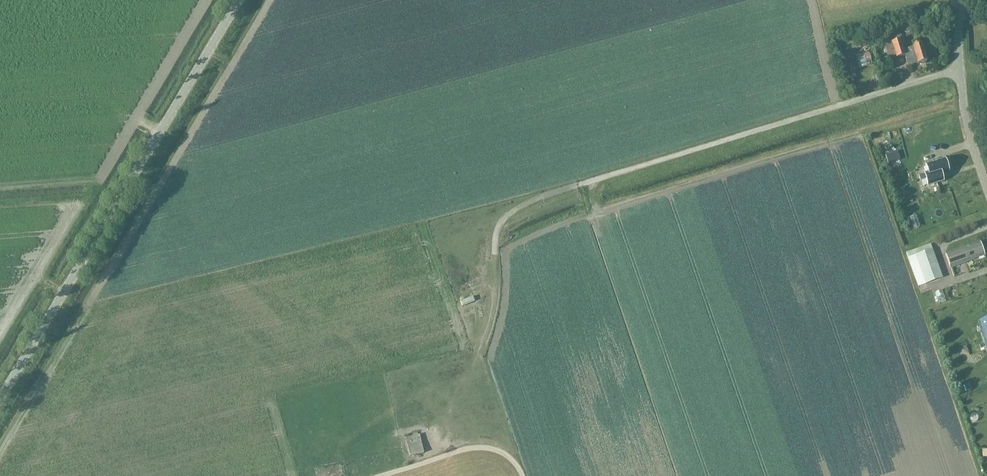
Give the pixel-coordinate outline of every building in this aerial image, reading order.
[(907,22),(904,23),(894,25),(890,27),(892,33),(896,31),(896,32),(905,29),(906,31),(909,30),(907,22)] [(902,38),(900,39),(899,34),(893,36),(895,41),(891,42),(884,44),(889,59),(896,57),(904,55),(908,66),(919,63),(919,64),(921,65),(925,64),(925,62),(925,61),(927,60),(922,44),(921,44),(920,40),(912,42),(913,46),(905,49),(902,38)] [(872,64),(869,52),(856,55),(859,68),(866,67),(866,66),(872,64)] [(928,172),(918,175),(920,181),(926,179),(928,185),(943,180),(941,174),(949,172),(944,159),(925,165),(928,172)] [(982,255),(978,242),(945,253),(950,267),(982,255)] [(943,277),(930,244),(905,253),(917,286),(943,277)] [(978,321),(986,347),(986,318),(978,321)] [(420,434),(405,437),(406,442),(409,456),(423,453),(420,434)]
